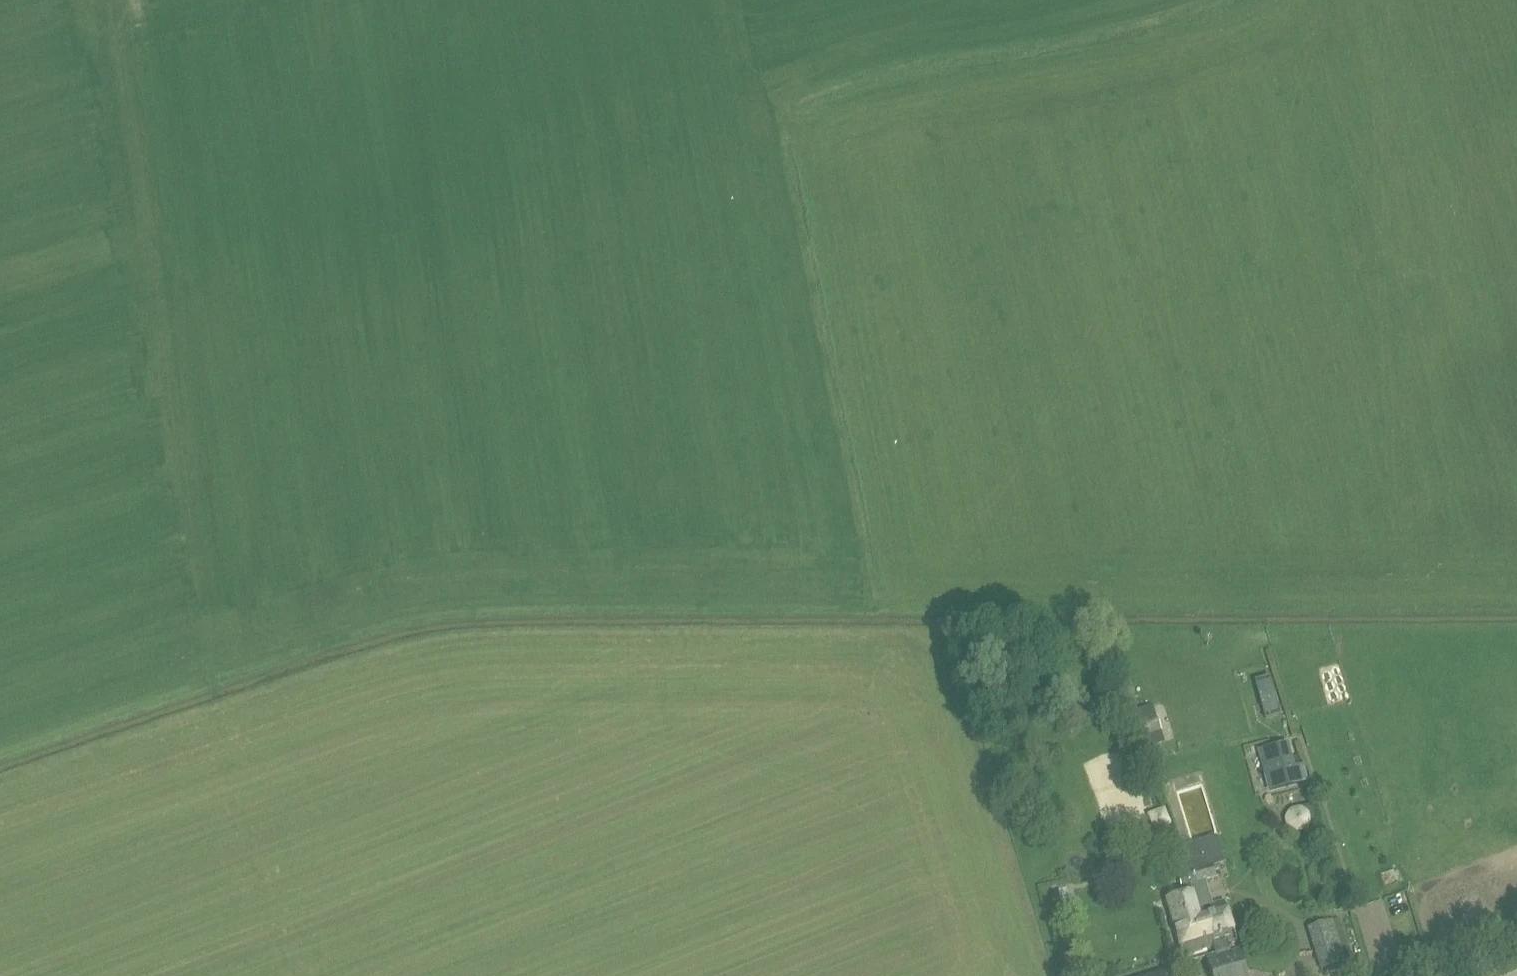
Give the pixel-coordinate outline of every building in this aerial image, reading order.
[(1274,726),(1286,724),(1278,680),(1266,682),(1274,726)] [(1269,792),(1308,781),(1304,764),(1295,766),(1289,742),(1258,750),(1269,792)] [(1316,823),(1312,805),(1298,808),(1301,826),(1316,823)] [(1166,809),(1149,814),(1155,829),(1162,829),(1172,826),(1166,809)] [(1239,950),(1229,954),(1226,942),(1236,939),(1224,901),(1211,905),(1203,880),(1216,877),(1213,867),(1225,863),(1218,836),(1182,846),(1189,872),(1178,875),(1181,887),(1183,895),(1167,900),(1183,955),(1213,946),(1216,957),(1207,960),(1212,975),(1247,975),(1239,950)] [(1347,963),(1337,931),(1333,920),(1308,928),(1322,971),(1347,963)]
